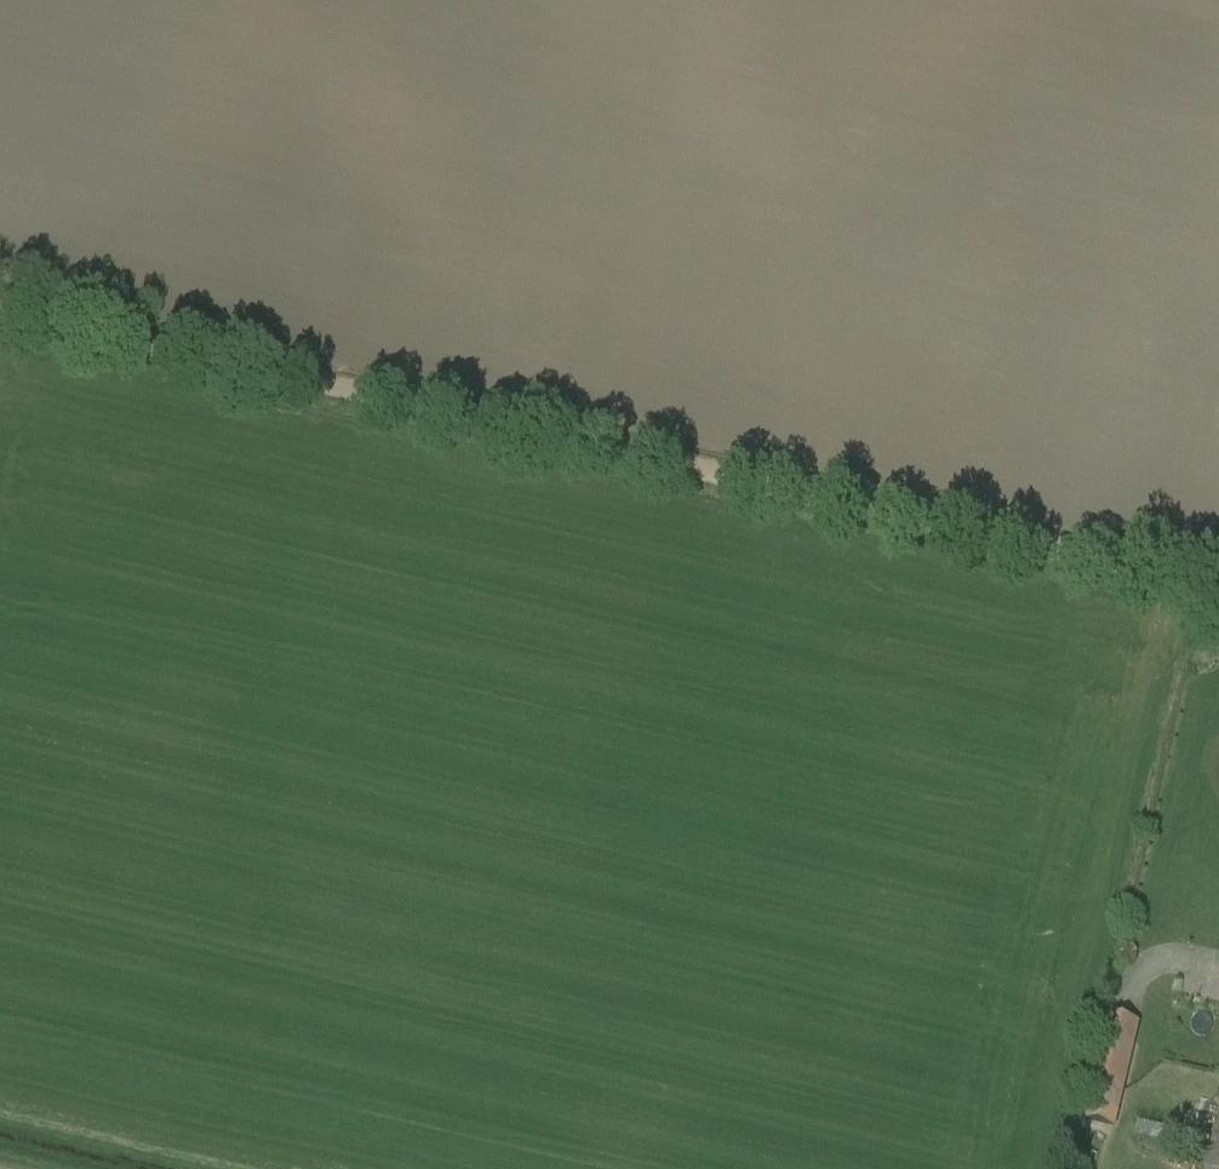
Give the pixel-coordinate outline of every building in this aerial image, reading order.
[(1121,1127),(1140,1020),(1108,1014),(1089,1121),(1121,1127)] [(1215,1126),(1208,1153),(1205,1168),(1218,1168),(1218,1110),(1215,1126)]
